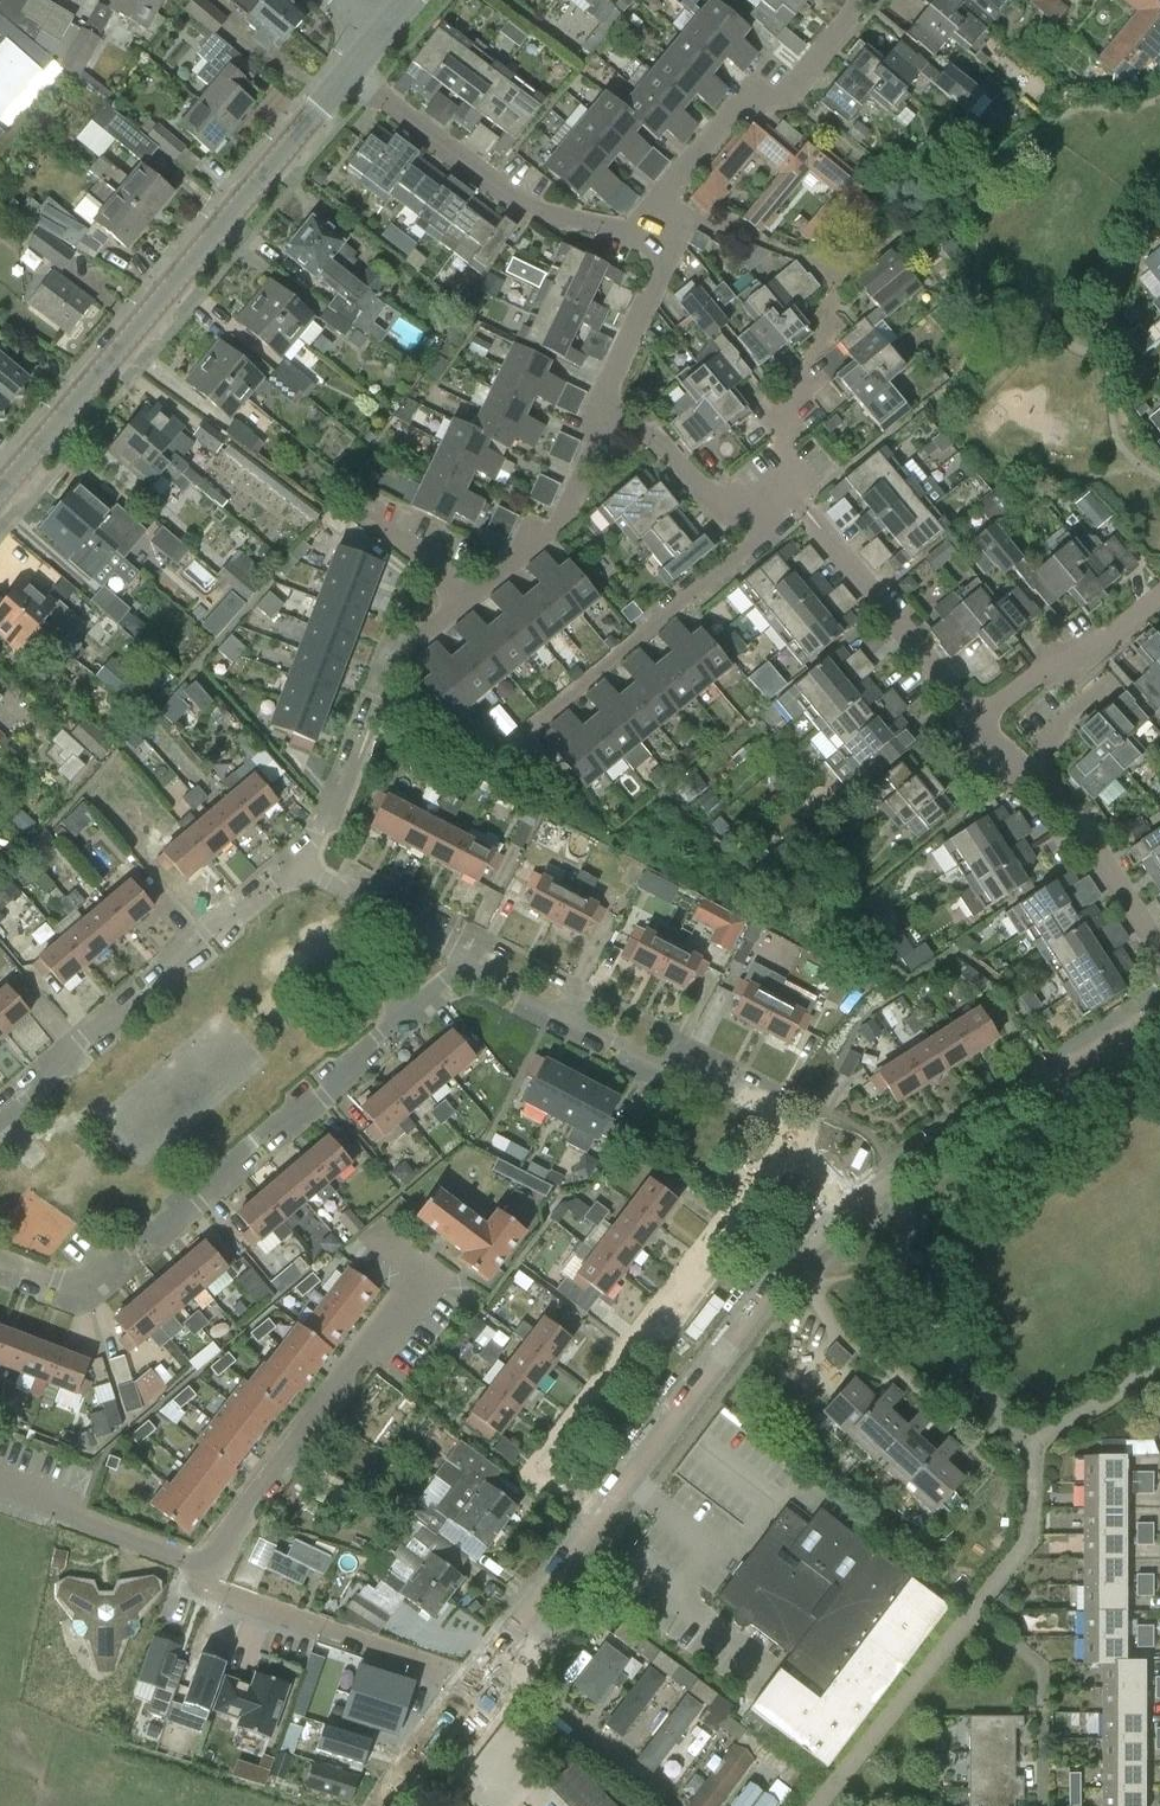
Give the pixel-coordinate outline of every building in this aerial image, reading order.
[(64,62),(82,31),(69,23),(73,17),(45,0),(32,0),(15,27),(32,41),(31,43),(64,62)] [(145,30),(145,29),(143,27),(151,12),(154,13),(161,0),(114,0),(109,10),(145,30)] [(214,34),(226,19),(202,0),(192,0),(184,10),(202,25),(214,34)] [(235,2),(233,4),(249,17),(246,20),(259,31),(253,39),(270,53),(276,46),(278,47),(292,32),(254,0),(232,0),(235,2)] [(292,32),(305,16),(286,0),(254,0),(292,32)] [(587,6),(583,10),(600,25),(581,47),(590,55),(624,16),(605,0),(580,0),(587,6)] [(631,0),(620,0),(615,5),(623,12),(632,1),(631,0)] [(695,18),(749,63),(756,55),(739,40),(747,30),(711,0),(710,0),(695,18)] [(748,15),(762,26),(761,27),(775,39),(797,12),(808,0),(761,0),(748,15)] [(905,34),(914,42),(915,41),(933,56),(949,37),(973,58),(984,45),(977,38),(985,29),(1010,0),(963,0),(962,0),(934,0),(928,7),(922,15),(905,34)] [(1027,3),(1038,12),(1052,24),(1053,24),(1066,9),(1055,0),(1030,0),(1027,3)] [(1096,60),(1111,72),(1110,83),(1125,84),(1137,82),(1134,73),(1145,60),(1149,63),(1159,50),(1159,19),(1157,17),(1159,13),(1159,5),(1155,1),(1156,0),(1124,0),(1137,11),(1096,60)] [(492,11),(486,6),(480,15),(486,20),(492,11)] [(1038,12),(1030,21),(1044,33),(1052,24),(1038,12)] [(695,18),(680,36),(717,67),(725,57),(741,71),(749,63),(695,18)] [(505,36),(513,25),(507,20),(499,31),(505,36)] [(420,94),(468,31),(467,30),(461,38),(441,23),(408,66),(409,67),(412,64),(422,72),(410,87),(420,94)] [(258,71),(214,34),(202,25),(196,33),(206,41),(195,54),(206,63),(195,77),(210,89),(199,102),(231,129),(252,104),(251,103),(260,93),(248,83),(258,71)] [(83,29),(82,31),(64,62),(61,66),(77,75),(99,39),(83,29)] [(449,98),(481,53),(485,48),(474,39),(470,45),(462,39),(468,31),(420,94),(429,101),(441,85),(451,93),(448,97),(449,98)] [(680,36),(665,54),(719,99),(726,90),(709,76),(717,67),(680,36)] [(41,71),(5,40),(0,46),(0,117),(41,71)] [(841,75),(819,103),(832,114),(833,112),(847,124),(869,98),(893,119),(904,128),(913,116),(903,108),(904,106),(897,99),(905,90),(919,73),(926,64),(927,63),(918,56),(917,57),(899,42),(883,61),(858,41),(846,55),(853,61),(841,75)] [(1149,63),(1158,71),(1159,69),(1159,50),(1149,63)] [(461,125),(508,61),(502,69),(481,53),(449,98),(450,98),(453,94),(463,102),(451,118),(461,125)] [(665,54),(650,72),(687,103),(695,94),(712,108),(719,99),(665,54)] [(490,129),(523,85),(503,70),(510,62),(508,61),(461,125),(470,132),(482,117),(492,124),(489,128),(490,129)] [(926,64),(919,73),(976,120),(1002,88),(990,78),(978,92),(947,66),(939,75),(926,64)] [(650,72),(635,90),(689,135),(696,127),(679,112),(687,103),(650,72)] [(543,100),(523,85),(490,129),(491,129),(494,126),(504,133),(492,149),(502,156),(550,93),(549,92),(543,100)] [(635,90),(620,108),(640,126),(656,140),(664,130),(681,144),(689,135),(635,90)] [(604,93),(588,112),(642,157),(649,149),(633,135),(640,126),(620,108),(604,93)] [(231,129),(199,102),(179,127),(211,153),(231,129)] [(157,147),(146,137),(104,103),(90,120),(143,164),(157,147)] [(588,112),(573,130),(610,161),(618,152),(635,166),(642,157),(588,112)] [(754,152),(780,174),(797,153),(765,126),(760,131),(751,123),(739,138),(735,134),(703,173),(707,176),(688,199),(704,212),(710,205),(714,207),(727,192),(723,188),(754,152)] [(157,124),(146,137),(157,147),(170,158),(181,145),(157,124)] [(358,182),(371,192),(410,140),(397,131),(391,138),(376,126),(343,170),(344,171),(349,164),(364,175),(358,182)] [(8,137),(0,130),(0,147),(8,137)] [(573,130),(558,148),(612,193),(619,185),(602,171),(610,161),(573,130)] [(797,153),(780,174),(743,218),(758,231),(762,227),(768,228),(777,217),(773,213),(808,171),(834,193),(799,235),(805,240),(819,241),(829,230),(833,233),(841,224),(856,236),(878,209),(859,193),(862,190),(853,182),(857,177),(813,139),(808,145),(806,143),(797,153)] [(404,205),(432,168),(416,156),(421,149),(410,140),(371,192),(383,201),(388,193),(403,204),(397,211),(399,212),(404,205)] [(612,193),(558,148),(543,167),(580,198),(588,189),(605,202),(612,193)] [(171,193),(140,167),(129,180),(100,156),(88,171),(99,180),(148,220),(171,193)] [(412,224),(425,233),(465,181),(452,172),(446,179),(432,168),(404,205),(418,216),(412,224)] [(148,220),(99,180),(87,194),(105,209),(94,222),(125,247),(148,220)] [(459,247),(487,210),(470,197),(476,190),(465,181),(425,233),(437,242),(438,241),(454,253),(459,247)] [(28,221),(73,247),(87,231),(48,198),(40,207),(29,220),(28,221)] [(21,213),(29,220),(40,207),(32,200),(21,213)] [(479,274),(519,222),(506,213),(500,220),(487,210),(459,247),(454,253),(467,264),(467,265),(479,274)] [(316,212),(300,233),(376,299),(394,278),(373,262),(358,280),(347,271),(355,261),(351,258),(354,254),(342,244),(345,239),(316,215),(317,213),(316,212)] [(23,219),(18,227),(30,234),(35,226),(23,219)] [(390,224),(381,236),(391,243),(400,231),(390,224)] [(26,245),(61,271),(74,254),(39,228),(26,245)] [(696,231),(688,243),(701,251),(708,238),(696,231)] [(376,299),(300,233),(283,253),(284,254),(286,252),(337,293),(327,308),(352,326),(362,333),(384,305),(376,299)] [(560,245),(550,267),(594,289),(601,276),(619,285),(624,274),(552,239),(551,241),(560,245)] [(737,259),(755,269),(766,250),(747,240),(737,259)] [(1143,262),(1159,282),(1159,248),(1143,262)] [(890,252),(840,293),(847,302),(862,290),(870,299),(905,270),(890,252)] [(678,416),(668,424),(680,438),(679,439),(682,443),(690,453),(717,431),(731,419),(737,426),(751,414),(745,407),(730,389),(757,367),(793,338),(799,346),(805,341),(812,335),(791,310),(819,287),(811,278),(808,274),(806,275),(794,261),(762,288),(753,295),(748,287),(734,298),(755,323),(735,340),(728,345),(719,353),(709,341),(694,362),(699,369),(692,374),(686,367),(680,372),(673,378),(687,394),(671,407),(678,416)] [(550,267),(539,290),(602,320),(606,310),(588,301),(594,289),(550,267)] [(877,308),(863,319),(871,328),(920,288),(905,270),(870,299),(877,308)] [(28,304),(68,334),(93,302),(53,271),(28,304)] [(480,287),(489,291),(496,277),(488,273),(480,287)] [(697,289),(679,304),(709,341),(719,353),(728,345),(717,332),(726,324),(717,312),(718,311),(706,296),(716,288),(708,278),(697,288),(697,289)] [(269,281),(252,301),(296,338),(306,346),(321,329),(310,320),(312,318),(269,281)] [(734,298),(722,283),(716,288),(706,296),(718,311),(734,298)] [(602,320),(539,290),(533,287),(530,285),(530,287),(532,288),(522,311),(527,314),(576,337),(577,336),(573,334),(578,323),(596,331),(602,320)] [(462,286),(454,297),(463,303),(471,293),(462,286)] [(465,305),(478,315),(484,307),(472,297),(465,305)] [(296,338),(252,301),(235,321),(279,358),(296,338)] [(352,326),(327,308),(318,319),(344,337),(352,326)] [(576,338),(576,337),(527,314),(517,336),(508,332),(507,333),(579,367),(584,357),(567,347),(572,336),(576,338)] [(830,381),(828,383),(839,397),(847,391),(859,405),(881,432),(894,422),(893,420),(907,409),(886,383),(911,362),(900,349),(893,355),(880,340),(871,328),(863,319),(852,328),(854,330),(837,343),(838,344),(853,363),(830,381)] [(1128,336),(1145,356),(1159,343),(1159,323),(1148,332),(1142,325),(1128,336)] [(348,341),(359,348),(366,338),(355,330),(348,341)] [(452,331),(445,342),(456,350),(463,339),(452,331)] [(649,331),(642,340),(652,347),(658,338),(649,331)] [(8,403),(27,380),(8,364),(8,359),(16,349),(0,335),(0,397),(8,403)] [(218,342),(201,362),(245,398),(262,379),(218,342)] [(549,363),(512,345),(501,367),(558,394),(563,384),(544,375),(549,363)] [(283,361),(275,371),(302,393),(310,383),(283,361)] [(245,398),(201,362),(185,382),(229,419),(245,398)] [(680,372),(673,364),(667,369),(673,378),(680,372)] [(558,394),(501,367),(491,388),(529,406),(534,395),(553,405),(558,394)] [(302,393),(275,371),(265,382),(289,402),(298,391),(301,394),(302,393)] [(529,406),(491,388),(481,409),(537,437),(543,426),(523,417),(529,406)] [(1150,408),(1143,400),(1134,408),(1141,416),(1150,408)] [(180,462),(193,446),(179,433),(183,428),(156,405),(153,410),(147,405),(127,427),(181,475),(191,484),(220,509),(226,502),(180,462)] [(481,409),(470,430),(488,439),(508,448),(513,437),(533,447),(537,437),(481,409)] [(1149,418),(1159,431),(1159,409),(1149,418)] [(830,433),(842,423),(836,415),(824,425),(830,433)] [(483,450),(488,439),(470,430),(451,420),(441,442),(498,469),(508,474),(513,465),(483,450)] [(258,439),(233,421),(225,433),(250,451),(258,439)] [(192,436),(216,454),(226,439),(203,422),(192,436)] [(181,475),(127,427),(106,451),(139,479),(148,488),(149,487),(161,498),(172,485),(182,494),(191,484),(181,475)] [(547,453),(568,462),(578,439),(557,431),(547,453)] [(498,469),(441,442),(431,463),(468,481),(473,470),(503,485),(508,474),(498,469)] [(223,454),(314,521),(320,513),(229,446),(223,454)] [(851,489),(860,500),(899,468),(882,448),(828,492),(836,502),(851,489)] [(463,492),(468,481),(431,463),(420,484),(477,512),(483,514),(488,505),(482,503),(482,501),(463,492)] [(853,523),(861,532),(915,487),(899,468),(860,500),(869,511),(853,523)] [(622,532),(672,491),(663,480),(655,485),(643,471),(596,510),(609,525),(614,521),(622,532)] [(537,473),(527,496),(547,506),(558,482),(537,473)] [(893,539),(931,507),(943,497),(927,477),(915,487),(861,532),(868,541),(884,529),(893,539)] [(116,507),(113,511),(80,482),(60,505),(114,552),(121,558),(144,532),(116,507)] [(477,512),(420,484),(410,506),(447,524),(453,513),(472,522),(477,512)] [(1096,528),(1113,513),(1090,488),(1074,503),(1096,528)] [(994,490),(975,506),(990,525),(1009,508),(994,490)] [(639,539),(651,553),(687,523),(675,509),(682,504),(672,491),(622,532),(632,545),(639,539)] [(505,540),(518,515),(496,504),(483,529),(505,540)] [(114,552),(60,505),(39,528),(71,556),(68,560),(90,579),(114,552)] [(931,507),(893,539),(902,550),(886,563),(894,572),(948,528),(931,507)] [(349,523),(334,512),(325,524),(340,535),(349,523)] [(699,538),(687,523),(651,553),(644,558),(645,559),(652,554),(663,568),(656,574),(666,586),(716,545),(706,533),(699,538)] [(992,524),(973,540),(981,549),(995,566),(1002,575),(1011,568),(1022,581),(1032,573),(992,524)] [(176,564),(188,550),(171,536),(162,528),(150,542),(176,564)] [(1032,573),(1022,581),(1031,591),(1032,590),(1047,607),(1066,591),(1080,608),(1087,616),(1101,604),(1095,597),(1108,586),(1136,563),(1124,549),(1123,551),(1111,537),(1100,546),(1094,538),(1085,537),(1075,545),(1065,533),(1052,544),(1058,551),(1051,557),(1032,573)] [(309,547),(301,540),(288,554),(296,562),(309,547)] [(924,559),(932,568),(952,551),(944,542),(924,559)] [(737,588),(753,607),(791,576),(782,565),(797,552),(790,543),(729,593),(730,594),(737,588)] [(381,564),(336,547),(327,572),(371,589),(381,564)] [(228,563),(217,575),(247,601),(258,589),(251,582),(264,568),(241,548),(228,563)] [(995,566),(981,549),(970,558),(984,575),(995,566)] [(296,562),(288,554),(274,569),(283,577),(296,562)] [(543,554),(534,560),(579,614),(597,599),(567,562),(557,570),(543,554)] [(540,584),(530,592),(561,629),(579,614),(534,560),(526,568),(540,584)] [(371,589),(327,572),(317,598),(362,615),(371,589)] [(753,607),(769,626),(823,583),(815,574),(800,586),(791,576),(753,607)] [(910,575),(897,585),(908,598),(921,588),(910,575)] [(25,576),(4,600),(58,646),(59,646),(71,656),(81,645),(68,635),(65,639),(54,629),(69,611),(59,602),(58,604),(25,576)] [(52,589),(65,601),(75,590),(62,578),(52,589)] [(930,629),(928,630),(940,644),(938,645),(949,659),(976,636),(997,661),(1011,650),(1005,642),(1019,630),(1040,613),(1031,603),(1029,604),(1015,587),(996,603),(975,578),(962,589),(964,591),(956,598),(961,603),(930,629)] [(507,583),(498,590),(543,644),(561,629),(530,592),(521,600),(507,583)] [(769,626),(785,646),(824,614),(815,604),(830,592),(823,583),(769,626)] [(129,609),(103,586),(101,588),(90,601),(116,624),(129,609)] [(503,615),(494,622),(525,659),(543,644),(498,590),(489,598),(503,615)] [(283,605),(268,592),(261,599),(276,613),(283,605)] [(362,615),(317,598),(307,624),(352,641),(362,615)] [(276,613),(261,599),(255,607),(270,620),(276,613)] [(4,600),(0,604),(0,636),(17,651),(31,635),(69,668),(76,661),(71,656),(59,646),(58,646),(4,600)] [(631,601),(619,611),(629,623),(630,622),(641,613),(631,601)] [(824,614),(785,646),(802,666),(856,622),(848,612),(833,625),(824,614)] [(471,613),(462,620),(507,674),(525,659),(494,622),(485,630),(471,613)] [(215,637),(223,627),(209,615),(201,624),(215,637)] [(467,644),(458,652),(489,689),(507,674),(462,620),(453,628),(467,644)] [(675,621),(666,629),(711,682),(729,667),(699,630),(689,638),(675,621)] [(352,641),(307,624),(298,650),(342,666),(352,641)] [(671,653),(662,660),(693,698),(711,682),(666,629),(658,636),(671,653)] [(1132,645),(1154,669),(1136,684),(1135,685),(1150,702),(1149,703),(1158,713),(1159,711),(1159,633),(1152,640),(1146,633),(1132,645)] [(245,648),(230,635),(223,643),(238,656),(245,648)] [(238,656),(223,643),(216,650),(231,663),(238,656)] [(435,643),(426,650),(471,704),(489,689),(458,652),(448,660),(435,643)] [(792,721),(803,711),(841,680),(833,669),(848,656),(840,647),(775,701),(792,721)] [(342,666),(298,650),(288,675),(333,692),(342,666)] [(471,704),(426,650),(417,658),(431,675),(421,683),(452,720),(471,704)] [(639,651),(630,659),(675,713),(693,698),(662,660),(653,668),(639,651)] [(98,676),(127,701),(142,683),(113,658),(98,676)] [(635,683),(626,690),(657,728),(675,713),(630,659),(621,666),(635,683)] [(745,663),(738,668),(747,679),(758,669),(753,663),(745,663)] [(333,692),(288,675),(278,701),(323,718),(333,692)] [(754,691),(764,703),(784,687),(774,675),(754,691)] [(803,711),(819,731),(873,687),(866,678),(850,690),(841,680),(803,711)] [(603,681),(594,689),(639,743),(657,728),(626,690),(617,698),(603,681)] [(183,692),(202,714),(214,704),(195,682),(183,692)] [(819,731),(836,751),(874,719),(865,708),(881,696),(873,687),(819,731)] [(599,713),(590,721),(621,758),(639,743),(594,689),(585,696),(599,713)] [(1096,751),(1070,774),(1082,788),(1083,787),(1095,800),(1124,774),(1135,764),(1141,771),(1154,760),(1132,736),(1151,719),(1136,703),(1137,702),(1128,691),(1127,692),(1108,709),(1101,716),(1094,722),(1088,715),(1074,727),(1080,733),(1096,751)] [(323,718),(278,701),(269,727),(291,735),(288,745),(309,753),(309,754),(310,754),(323,718)] [(567,711),(558,719),(603,773),(621,758),(590,721),(581,728),(567,711)] [(874,719),(836,751),(823,761),(843,787),(857,777),(862,783),(881,767),(888,767),(918,742),(898,717),(883,730),(874,719)] [(70,734),(98,760),(113,743),(85,718),(70,734)] [(603,773),(558,719),(549,726),(563,743),(554,751),(585,788),(603,773)] [(69,722),(63,729),(69,734),(75,727),(69,722)] [(85,751),(61,729),(50,741),(55,745),(46,755),(59,767),(56,771),(69,783),(85,766),(77,759),(85,751)] [(244,733),(234,741),(250,760),(251,759),(260,751),(244,733)] [(752,751),(746,744),(736,752),(742,759),(752,751)] [(271,782),(282,773),(262,750),(260,751),(251,759),(271,782)] [(878,806),(888,817),(938,776),(928,765),(921,771),(909,756),(873,785),(886,800),(878,806)] [(250,760),(221,784),(230,795),(253,822),(276,803),(264,788),(271,782),(251,759),(250,760)] [(669,779),(661,770),(650,779),(657,789),(669,779)] [(938,776),(888,817),(898,830),(905,824),(918,838),(953,809),(941,794),(948,788),(938,776)] [(196,787),(189,793),(199,804),(206,798),(196,787)] [(696,801),(706,813),(719,802),(709,790),(696,801)] [(413,810),(378,792),(370,806),(379,811),(370,828),(397,841),(413,810)] [(199,804),(189,793),(182,799),(192,810),(199,804)] [(437,807),(445,812),(453,799),(444,794),(437,807)] [(230,795),(208,815),(230,841),(253,822),(230,795)] [(997,806),(992,797),(980,805),(986,814),(997,806)] [(423,855),(439,824),(425,817),(430,809),(428,803),(420,799),(414,811),(413,810),(397,841),(423,855)] [(453,799),(445,812),(454,816),(461,803),(453,799)] [(74,841),(96,818),(81,805),(60,827),(74,841)] [(941,845),(956,867),(998,840),(990,828),(1007,817),(1000,807),(941,845)] [(538,816),(522,809),(521,822),(532,828),(538,816)] [(10,822),(26,835),(36,823),(20,810),(10,822)] [(189,814),(177,824),(185,834),(208,861),(230,841),(208,815),(197,824),(189,814)] [(521,822),(510,844),(521,850),(532,828),(521,822)] [(465,838),(439,824),(423,855),(449,868),(465,838)] [(493,870),(501,856),(479,844),(483,836),(470,829),(465,838),(449,868),(476,882),(485,865),(493,870)] [(1126,853),(1135,867),(1143,862),(1153,877),(1159,873),(1159,832),(1126,853)] [(185,834),(155,860),(165,872),(173,866),(185,880),(208,861),(185,834)] [(956,867),(970,889),(1028,851),(1021,841),(1005,851),(998,840),(956,867)] [(1034,860),(1028,851),(970,889),(958,896),(972,917),(1025,883),(1017,871),(1034,860)] [(553,922),(569,891),(576,877),(564,870),(556,885),(533,873),(525,887),(534,891),(526,908),(553,922)] [(1068,905),(1060,893),(1077,882),(1070,871),(1004,914),(1019,937),(1026,933),(1068,905)] [(597,924),(604,910),(586,900),(596,881),(579,872),(576,877),(569,891),(553,922),(579,936),(588,919),(597,924)] [(661,880),(647,872),(638,889),(652,897),(661,880)] [(137,875),(106,901),(129,927),(152,908),(140,894),(147,888),(137,875)] [(11,901),(20,893),(9,880),(0,890),(0,911),(11,901)] [(72,892),(65,898),(75,910),(82,904),(72,892)] [(75,910),(65,898),(58,904),(68,916),(75,910)] [(715,931),(709,942),(729,953),(746,922),(703,899),(692,919),(715,931)] [(106,901),(84,920),(107,947),(129,927),(106,901)] [(1026,933),(1040,954),(1099,916),(1092,905),(1075,916),(1068,905),(1026,933)] [(886,914),(864,927),(876,947),(898,933),(886,914)] [(1040,954),(1054,975),(1096,948),(1088,936),(1105,925),(1099,916),(1040,954)] [(84,920),(61,939),(84,966),(107,947),(84,920)] [(750,922),(742,937),(754,943),(762,927),(750,922)] [(656,976),(672,945),(677,935),(663,928),(658,938),(636,926),(621,957),(629,961),(629,962),(656,976)] [(754,943),(742,937),(731,960),(743,966),(754,943)] [(896,962),(900,959),(909,953),(899,937),(885,946),(896,962)] [(84,966),(61,939),(31,965),(42,978),(49,971),(61,985),(84,966)] [(672,945),(656,976),(683,990),(691,973),(700,978),(708,963),(672,945)] [(1054,975),(1068,997),(1127,959),(1120,948),(1103,959),(1096,948),(1054,975)] [(1127,959),(1068,997),(1081,1018),(1123,991),(1116,979),(1132,968),(1127,959)] [(960,976),(980,991),(987,981),(968,966),(960,976)] [(739,980),(732,994),(740,998),(732,1015),(759,1029),(775,998),(783,982),(770,976),(762,992),(744,982),(739,980)] [(826,1000),(836,1006),(850,981),(839,976),(826,1000)] [(0,992),(0,1027),(5,1033),(28,1014),(16,1000),(23,993),(13,981),(0,992)] [(775,998),(759,1029),(786,1043),(795,1026),(803,1031),(811,1017),(775,998)] [(986,1004),(953,1025),(971,1055),(996,1038),(986,1022),(995,1017),(986,1004)] [(921,1011),(912,1017),(921,1031),(930,1025),(921,1011)] [(921,1031),(912,1017),(904,1022),(913,1036),(921,1031)] [(953,1025),(927,1041),(946,1071),(971,1055),(953,1025)] [(451,1032),(428,1051),(451,1078),(481,1052),(470,1040),(463,1046),(451,1032)] [(927,1041),(902,1057),(921,1087),(946,1071),(927,1041)] [(837,1074),(848,1079),(860,1056),(849,1050),(837,1074)] [(428,1051),(405,1070),(428,1097),(451,1078),(428,1051)] [(532,1081),(521,1102),(546,1115),(568,1073),(534,1055),(533,1056),(534,1056),(524,1076),(532,1081)] [(921,1087),(902,1057),(869,1079),(877,1092),(886,1087),(896,1103),(921,1087)] [(405,1070),(383,1090),(406,1116),(428,1097),(405,1070)] [(568,1073),(546,1115),(571,1128),(593,1086),(568,1073)] [(593,1086),(571,1128),(596,1141),(599,1136),(608,1140),(617,1122),(608,1118),(618,1099),(593,1086)] [(406,1116),(383,1090),(360,1109),(372,1123),(365,1130),(375,1142),(396,1125),(405,1135),(414,1127),(406,1116)] [(444,1102),(437,1108),(447,1119),(454,1113),(444,1102)] [(437,1108),(430,1114),(440,1125),(447,1119),(437,1108)] [(327,1137),(304,1157),(327,1183),(357,1158),(347,1145),(339,1152),(327,1137)] [(327,1183),(304,1157),(282,1176),(305,1203),(315,1194),(322,1203),(335,1192),(327,1183)] [(542,1181),(547,1172),(530,1163),(525,1172),(542,1181)] [(392,1177),(402,1190),(415,1179),(405,1166),(392,1177)] [(517,1185),(523,1173),(510,1166),(504,1178),(517,1185)] [(537,1180),(523,1173),(517,1185),(530,1192),(537,1180)] [(654,1173),(630,1204),(658,1225),(676,1202),(661,1190),(667,1182),(654,1173)] [(305,1203),(282,1176),(259,1195),(282,1222),(289,1230),(298,1221),(292,1213),(305,1203)] [(484,1225),(436,1189),(415,1217),(463,1254),(458,1260),(486,1282),(524,1232),(496,1211),(484,1225)] [(282,1222),(259,1195),(237,1214),(249,1228),(241,1235),(252,1247),(270,1232),(279,1243),(290,1233),(281,1223),(282,1222)] [(566,1203),(563,1208),(582,1221),(584,1218),(589,1211),(576,1201),(566,1203)] [(595,1203),(589,1211),(601,1220),(607,1212),(595,1203)] [(630,1204),(612,1228),(640,1249),(658,1225),(630,1204)] [(601,1220),(589,1211),(584,1218),(595,1227),(596,1227),(601,1220)] [(349,1213),(338,1222),(352,1240),(363,1231),(349,1213)] [(640,1249),(612,1228),(601,1220),(596,1227),(595,1227),(592,1230),(583,1243),(622,1272),(640,1249)] [(329,1238),(318,1248),(328,1260),(339,1250),(329,1238)] [(234,1263),(223,1250),(216,1257),(203,1243),(181,1262),(203,1289),(211,1297),(238,1274),(231,1265),(234,1263)] [(622,1272),(583,1243),(574,1255),(585,1263),(570,1283),(565,1279),(555,1290),(588,1315),(603,1295),(604,1296),(622,1272)] [(292,1281),(308,1267),(299,1257),(283,1271),(292,1281)] [(203,1289),(181,1262),(158,1281),(181,1308),(192,1298),(201,1309),(212,1299),(211,1297),(203,1289)] [(347,1267),(324,1298),(354,1322),(378,1290),(347,1267)] [(274,1296),(250,1268),(236,1280),(260,1308),(274,1296)] [(303,1281),(310,1289),(319,1282),(311,1274),(303,1281)] [(181,1308),(158,1281),(135,1301),(158,1327),(169,1340),(181,1329),(170,1317),(181,1308)] [(303,1281),(294,1288),(301,1297),(310,1289),(303,1281)] [(354,1322),(324,1298),(301,1328),(297,1324),(296,1325),(331,1352),(354,1322)] [(158,1327),(135,1301),(113,1320),(125,1334),(118,1340),(128,1353),(146,1337),(157,1350),(169,1340),(158,1327)] [(552,1364),(570,1340),(555,1329),(561,1321),(548,1311),(533,1331),(521,1321),(512,1333),(524,1343),(552,1364)] [(197,1312),(190,1318),(199,1330),(207,1323),(197,1312)] [(199,1330),(190,1318),(183,1324),(193,1336),(199,1330)] [(267,1319),(258,1326),(266,1335),(275,1328),(267,1319)] [(484,1326),(475,1319),(465,1333),(484,1347),(490,1339),(480,1332),(484,1326)] [(331,1352),(296,1325),(280,1345),(315,1372),(331,1352)] [(258,1326),(249,1334),(257,1343),(266,1335),(258,1326)] [(19,1373),(32,1340),(4,1329),(0,1339),(0,1366),(19,1373)] [(47,1383),(59,1351),(32,1340),(19,1373),(14,1385),(23,1389),(22,1391),(39,1398),(45,1383),(47,1383)] [(489,1342),(484,1349),(496,1358),(501,1351),(489,1342)] [(524,1343),(506,1366),(534,1388),(552,1364),(524,1343)] [(315,1372),(280,1345),(265,1365),(263,1363),(262,1364),(300,1392),(315,1372)] [(496,1358),(484,1349),(478,1357),(490,1366),(496,1358)] [(80,1379),(87,1361),(59,1351),(47,1383),(40,1402),(51,1407),(59,1388),(84,1398),(90,1383),(80,1379)] [(227,1352),(218,1360),(226,1369),(235,1361),(227,1352)] [(141,1409),(140,1407),(162,1387),(148,1370),(132,1383),(124,1356),(108,1361),(124,1415),(141,1409)] [(218,1360),(209,1368),(217,1377),(226,1369),(218,1360)] [(300,1392),(262,1364),(247,1383),(243,1380),(242,1381),(282,1411),(297,1391),(299,1393),(300,1392)] [(506,1366),(488,1390),(516,1411),(534,1388),(506,1366)] [(852,1439),(875,1460),(879,1456),(905,1427),(887,1410),(901,1395),(896,1390),(891,1385),(877,1400),(853,1378),(822,1412),(852,1439)] [(282,1411),(242,1381),(227,1401),(264,1429),(278,1410),(281,1412),(282,1411)] [(0,1396),(9,1400),(14,1385),(6,1382),(0,1396)] [(22,1391),(23,1389),(14,1385),(9,1400),(0,1423),(0,1427),(7,1430),(17,1403),(22,1391)] [(187,1387),(178,1394),(186,1403),(195,1395),(187,1387)] [(516,1411),(488,1390),(464,1421),(489,1440),(495,1432),(498,1435),(516,1411)] [(178,1394),(169,1402),(177,1411),(186,1403),(178,1394)] [(120,1426),(113,1401),(101,1405),(103,1412),(89,1416),(96,1439),(110,1434),(108,1430),(120,1426)] [(264,1429),(227,1401),(211,1421),(248,1449),(264,1429)] [(930,1421),(924,1416),(919,1412),(905,1427),(879,1456),(884,1460),(888,1464),(884,1469),(903,1486),(907,1482),(933,1452),(916,1436),(930,1421)] [(147,1421),(138,1428),(146,1437),(155,1430),(147,1421)] [(248,1449),(211,1421),(196,1442),(235,1472),(235,1471),(233,1469),(248,1449)] [(146,1437),(138,1428),(129,1436),(137,1445),(146,1437)] [(362,1440),(347,1430),(336,1446),(351,1456),(362,1440)] [(60,1433),(56,1443),(73,1449),(77,1440),(60,1433)] [(933,1452),(907,1482),(912,1486),(916,1490),(912,1495),(932,1513),(963,1480),(944,1462),(958,1447),(953,1442),(947,1437),(933,1452)] [(1125,1441),(1099,1441),(1099,1457),(1125,1457),(1125,1441)] [(1156,1456),(1152,1441),(1142,1441),(1142,1455),(1156,1456)] [(219,1492),(235,1472),(196,1442),(195,1443),(200,1446),(184,1466),(219,1492)] [(461,1444),(435,1478),(450,1489),(458,1495),(469,1502),(501,1527),(516,1507),(484,1483),(495,1469),(461,1444)] [(108,1455),(104,1466),(115,1471),(120,1460),(108,1455)] [(1084,1456),(1084,1482),(1125,1482),(1136,1483),(1136,1472),(1125,1472),(1125,1457),(1099,1457),(1084,1456)] [(165,1483),(204,1513),(219,1492),(184,1466),(170,1485),(166,1482),(165,1483)] [(1152,1472),(1136,1472),(1136,1483),(1152,1483),(1152,1472)] [(1084,1482),(1084,1508),(1125,1508),(1125,1482),(1084,1482)] [(204,1513),(165,1483),(149,1505),(188,1534),(204,1513)] [(324,1483),(315,1502),(329,1508),(338,1490),(324,1483)] [(1136,1483),(1136,1493),(1152,1493),(1152,1483),(1136,1483)] [(1044,1486),(1044,1495),(1055,1495),(1055,1486),(1044,1486)] [(417,1502),(407,1515),(422,1527),(435,1537),(448,1520),(485,1548),(501,1527),(469,1502),(458,1495),(450,1489),(432,1514),(417,1502)] [(1084,1508),(1084,1534),(1125,1534),(1125,1508),(1084,1508)] [(770,1529),(717,1599),(735,1613),(733,1617),(734,1622),(737,1626),(741,1628),(746,1627),(750,1624),(790,1655),(749,1709),(739,1723),(762,1740),(772,1727),(826,1768),(905,1664),(948,1607),(819,1510),(807,1526),(785,1509),(770,1529)] [(1136,1524),(1136,1534),(1152,1534),(1152,1524),(1136,1524)] [(400,1531),(391,1542),(399,1548),(392,1557),(413,1574),(446,1599),(462,1578),(425,1550),(435,1537),(422,1527),(412,1540),(400,1531)] [(1084,1534),(1084,1560),(1125,1560),(1125,1534),(1084,1534)] [(1152,1534),(1136,1534),(1136,1545),(1152,1545),(1152,1534)] [(264,1570),(299,1587),(308,1569),(320,1576),(333,1549),(316,1543),(313,1549),(294,1540),(286,1557),(273,1551),(264,1570)] [(58,1569),(61,1569),(64,1552),(53,1550),(48,1575),(56,1576),(58,1569)] [(1084,1560),(1084,1585),(1125,1585),(1125,1560),(1084,1560)] [(388,1572),(381,1581),(402,1597),(431,1619),(446,1599),(413,1574),(406,1584),(399,1579),(398,1580),(388,1572)] [(1136,1575),(1136,1585),(1152,1586),(1152,1575),(1136,1575)] [(134,1637),(139,1627),(137,1621),(136,1614),(143,1607),(130,1584),(119,1587),(112,1598),(97,1598),(90,1587),(66,1580),(59,1587),(56,1596),(74,1614),(72,1622),(71,1627),(76,1636),(81,1638),(89,1640),(98,1671),(105,1673),(113,1670),(121,1639),(128,1638),(134,1637)] [(356,1595),(346,1608),(379,1629),(388,1616),(402,1597),(381,1581),(373,1591),(366,1586),(364,1589),(363,1589),(358,1596),(356,1595)] [(1084,1585),(1084,1611),(1125,1611),(1125,1585),(1084,1585)] [(1152,1586),(1136,1585),(1136,1596),(1152,1596),(1152,1586)] [(1005,1591),(997,1601),(1006,1608),(1014,1598),(1005,1591)] [(1084,1611),(1083,1637),(1125,1637),(1125,1611),(1084,1611)] [(641,1638),(621,1623),(612,1635),(632,1650),(641,1638)] [(1135,1627),(1135,1637),(1152,1637),(1152,1627),(1135,1627)] [(165,1718),(185,1663),(175,1659),(179,1646),(153,1636),(138,1681),(155,1687),(146,1712),(165,1718)] [(1083,1664),(1102,1664),(1102,1663),(1125,1663),(1125,1661),(1125,1637),(1083,1637),(1083,1664)] [(1152,1637),(1135,1637),(1135,1648),(1152,1648),(1152,1637)] [(659,1651),(641,1638),(632,1650),(650,1663),(659,1651)] [(633,1661),(609,1645),(578,1691),(602,1707),(633,1661)] [(201,1648),(181,1707),(207,1716),(227,1657),(201,1648)] [(679,1666),(659,1651),(650,1663),(670,1678),(679,1666)] [(310,1653),(301,1680),(313,1684),(322,1658),(310,1653)] [(1102,1664),(1102,1688),(1143,1688),(1143,1661),(1125,1661),(1125,1663),(1102,1663),(1102,1664)] [(413,1682),(359,1664),(350,1692),(404,1709),(413,1682)] [(697,1680),(679,1666),(670,1678),(688,1692),(697,1680)] [(649,1667),(607,1728),(629,1743),(671,1682),(649,1667)] [(225,1678),(214,1710),(240,1719),(237,1727),(269,1738),(288,1684),(256,1673),(251,1687),(225,1678)] [(717,1695),(697,1680),(688,1692),(708,1707),(717,1695)] [(1102,1688),(1102,1714),(1143,1714),(1143,1688),(1102,1688)] [(350,1692),(342,1718),(396,1735),(404,1709),(350,1692)] [(734,1707),(717,1695),(708,1707),(698,1720),(714,1733),(718,1727),(726,1717),(734,1707)] [(295,1696),(289,1713),(302,1717),(307,1701),(295,1696)] [(706,1709),(690,1698),(643,1764),(658,1775),(706,1709)] [(1102,1714),(1103,1740),(1143,1740),(1143,1714),(1102,1714)] [(968,1716),(968,1753),(1014,1753),(1014,1729),(1022,1729),(1022,1717),(968,1716)] [(745,1731),(726,1717),(718,1727),(737,1741),(745,1731)] [(160,1728),(149,1724),(145,1736),(156,1739),(160,1728)] [(363,1765),(370,1740),(323,1725),(315,1750),(363,1765)] [(765,1745),(745,1730),(745,1731),(737,1741),(736,1742),(755,1758),(765,1745)] [(1103,1740),(1103,1765),(1143,1765),(1143,1740),(1103,1740)] [(934,1743),(934,1752),(945,1752),(945,1743),(934,1743)] [(737,1748),(693,1805),(717,1805),(753,1760),(737,1748)] [(789,1763),(769,1748),(760,1760),(780,1776),(789,1763)] [(269,1776),(282,1780),(290,1756),(277,1752),(269,1776)] [(968,1753),(968,1789),(1022,1789),(1022,1777),(1014,1777),(1014,1753),(968,1753)] [(933,1755),(933,1766),(945,1766),(945,1755),(933,1755)] [(263,1786),(273,1760),(262,1756),(258,1768),(253,1783),(263,1786)] [(572,1762),(547,1787),(565,1805),(614,1805),(572,1762)] [(311,1763),(304,1787),(351,1801),(358,1777),(311,1763)] [(1103,1765),(1103,1790),(1143,1790),(1143,1765),(1103,1765)] [(1069,1774),(1069,1791),(1079,1790),(1079,1774),(1069,1774)] [(752,1784),(736,1805),(781,1805),(752,1784)] [(968,1789),(968,1805),(1014,1805),(1014,1800),(1022,1800),(1022,1789),(968,1789)] [(1069,1791),(1069,1805),(1079,1805),(1079,1790),(1069,1791)] [(1103,1790),(1103,1805),(1144,1805),(1143,1790),(1103,1790)]
